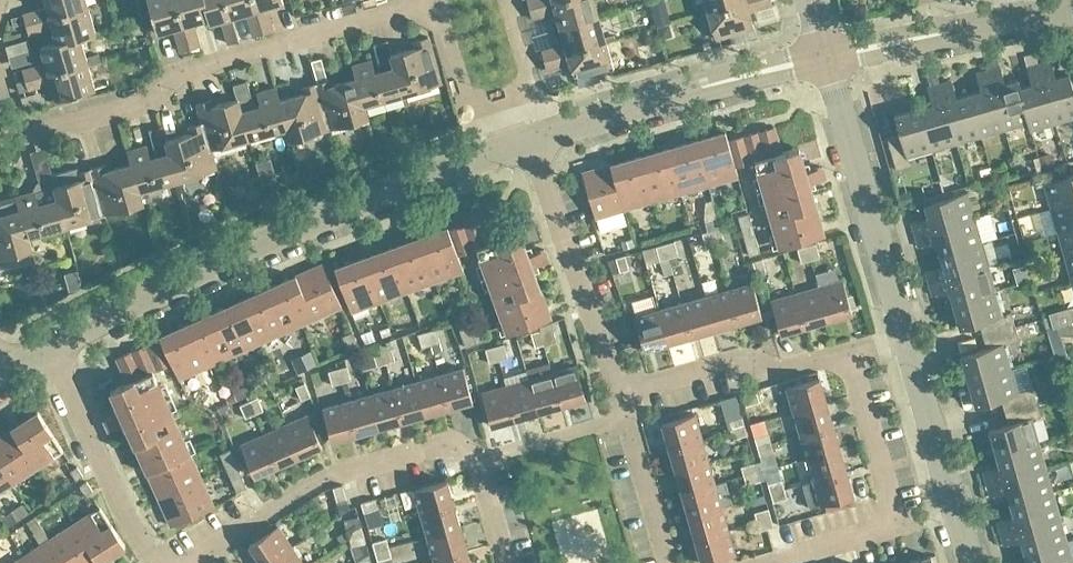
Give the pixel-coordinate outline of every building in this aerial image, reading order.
[(88,5),(86,0),(45,0),(47,7),(23,13),(26,23),(88,5)] [(177,0),(148,0),(157,32),(174,27),(181,50),(191,48),(177,0)] [(205,0),(177,0),(191,48),(200,45),(193,21),(208,17),(210,17),(205,0)] [(227,0),(205,0),(210,17),(208,17),(210,22),(222,19),(229,42),(239,39),(233,16),(231,16),(227,0)] [(255,0),(227,0),(231,16),(233,16),(247,11),(254,35),(264,32),(255,0)] [(283,0),(255,0),(264,32),(273,29),(267,6),(284,1),(283,0)] [(594,0),(555,0),(529,7),(532,17),(556,10),(560,26),(599,15),(594,0)] [(708,11),(748,0),(705,0),(708,11)] [(749,10),(773,3),(772,0),(748,0),(708,11),(716,38),(729,34),(754,27),(749,10)] [(95,31),(88,5),(26,23),(29,33),(52,26),(56,41),(57,42),(80,35),(80,37),(96,32),(95,31)] [(668,13),(654,18),(657,26),(671,22),(668,13)] [(606,41),(599,15),(560,26),(565,42),(541,49),(544,59),(606,41)] [(754,27),(729,34),(732,42),(757,36),(754,27)] [(23,69),(25,79),(87,61),(80,37),(80,35),(57,42),(56,41),(41,45),(46,62),(23,69)] [(442,82),(428,36),(414,40),(416,46),(392,53),(391,53),(403,93),(442,82)] [(403,93),(391,53),(392,53),(388,39),(374,43),(381,70),(375,72),(372,59),(352,65),(356,77),(364,105),(365,104),(403,93)] [(614,67),(606,41),(544,59),(547,68),(570,62),(575,78),(614,67)] [(1069,73),(1056,76),(1051,59),(1039,63),(1056,122),(1072,117),(1072,86),(1069,73)] [(87,61),(25,79),(28,88),(51,81),(56,98),(95,87),(89,65),(87,61)] [(1056,122),(1039,63),(1027,66),(1032,83),(1021,86),(1019,79),(1017,79),(1032,129),(1056,122)] [(1032,129),(1017,79),(1005,83),(1000,66),(988,69),(1005,128),(1028,122),(1030,129),(1032,129)] [(1005,128),(988,69),(976,73),(981,90),(969,93),(981,135),(1005,128)] [(356,77),(331,84),(330,78),(316,82),(329,128),(368,117),(365,104),(364,105),(356,77)] [(25,79),(17,81),(20,91),(28,88),(25,79)] [(287,127),(280,99),(277,86),(257,92),(261,105),(255,106),(247,80),(233,84),(237,98),(238,98),(249,138),(287,127)] [(981,135),(969,93),(956,97),(952,80),(939,83),(956,142),(981,135)] [(329,128),(316,82),(303,86),(305,92),(280,99),(287,127),(290,140),(291,139),(329,128)] [(956,142),(939,83),(927,87),(932,104),(920,107),(932,149),(956,142)] [(238,98),(237,98),(213,105),(211,98),(197,102),(202,122),(203,121),(205,129),(211,149),(211,148),(249,138),(238,98)] [(911,165),(908,156),(932,149),(920,107),(895,114),(900,133),(888,137),(897,169),(911,165)] [(217,168),(211,148),(211,149),(205,129),(203,121),(202,122),(189,125),(191,132),(167,139),(166,139),(178,179),(217,168)] [(178,179),(166,139),(167,139),(163,125),(149,129),(157,155),(151,157),(147,144),(127,150),(131,163),(132,163),(139,190),(140,190),(178,179)] [(781,151),(774,126),(728,139),(736,166),(755,160),(755,159),(781,151)] [(736,166),(728,139),(726,131),(697,139),(709,184),(738,175),(736,166)] [(709,184),(697,139),(668,147),(681,192),(709,184)] [(806,170),(799,146),(781,151),(755,159),(755,160),(763,188),(824,171),(822,165),(806,170)] [(681,192),(668,147),(640,155),(653,200),(681,192)] [(1052,152),(1039,156),(1043,169),(1056,165),(1052,152)] [(653,200),(640,155),(611,163),(624,208),(653,200)] [(1039,156),(1033,158),(1036,170),(1043,169),(1039,156)] [(132,163),(131,163),(107,170),(105,163),(91,167),(105,214),(144,203),(140,190),(139,190),(132,163)] [(624,208),(611,163),(582,172),(595,216),(624,208)] [(79,171),(78,167),(52,174),(55,184),(55,185),(66,225),(105,214),(91,167),(79,171)] [(55,184),(52,174),(51,171),(37,175),(39,182),(37,182),(34,188),(34,190),(16,196),(19,209),(20,209),(28,236),(66,225),(55,185),(55,184)] [(274,171),(260,175),(262,182),(276,178),(274,171)] [(815,202),(812,190),(809,181),(825,176),(824,171),(763,188),(771,214),(815,202)] [(1044,182),(1051,207),(1072,200),(1072,173),(1044,182)] [(974,216),(967,191),(925,203),(929,216),(912,221),(915,233),(974,216)] [(32,248),(28,236),(20,209),(19,209),(16,196),(15,195),(0,199),(0,258),(32,248)] [(1051,207),(1058,231),(1072,227),(1072,200),(1051,207)] [(824,233),(815,202),(771,214),(780,246),(824,233)] [(738,215),(749,255),(760,252),(749,211),(738,215)] [(503,237),(494,212),(449,228),(458,254),(477,248),(477,246),(503,237)] [(981,241),(974,216),(915,233),(919,246),(936,241),(939,253),(981,241)] [(128,220),(109,230),(120,251),(139,241),(128,220)] [(458,254),(449,228),(448,226),(419,237),(435,280),(464,270),(458,254)] [(721,227),(712,230),(715,244),(725,241),(721,227)] [(1058,231),(1065,256),(1072,253),(1072,227),(1058,231)] [(705,246),(715,244),(712,230),(702,232),(705,246)] [(487,275),(546,254),(544,248),(528,254),(520,231),(503,237),(477,246),(477,248),(487,275)] [(435,280),(419,237),(392,247),(407,290),(435,280)] [(633,237),(621,240),(623,248),(635,245),(633,237)] [(675,240),(666,242),(670,256),(679,254),(675,240)] [(988,265),(981,241),(939,253),(943,265),(926,270),(929,282),(988,265)] [(670,256),(666,242),(656,245),(660,259),(670,256)] [(816,242),(806,245),(811,259),(820,257),(816,242)] [(801,262),(811,259),(806,245),(797,247),(801,262)] [(407,290),(392,247),(364,257),(379,300),(407,290)] [(540,286),(535,273),(532,265),(548,259),(546,254),(487,275),(497,302),(540,286)] [(625,254),(615,257),(619,271),(629,269),(625,254)] [(670,256),(660,259),(665,275),(674,272),(670,256)] [(379,300),(364,257),(335,267),(351,311),(379,300)] [(763,257),(754,259),(758,274),(768,271),(763,257)] [(342,305),(323,263),(295,275),(314,317),(342,305)] [(995,290),(988,265),(929,282),(933,294),(950,289),(953,302),(995,290)] [(314,317),(295,275),(268,287),(287,329),(314,317)] [(852,312),(843,279),(819,286),(828,319),(852,312)] [(762,315),(752,282),(729,289),(738,321),(762,315)] [(551,316),(540,286),(497,302),(507,331),(551,316)] [(828,319),(819,286),(795,293),(805,326),(828,319)] [(287,329),(268,287),(241,299),(260,341),(287,329)] [(738,321),(729,289),(705,295),(715,328),(738,321)] [(1002,313),(995,290),(953,302),(960,327),(979,321),(983,334),(1015,325),(1011,311),(1002,313)] [(805,326),(795,293),(771,299),(781,332),(805,326)] [(715,328),(705,295),(682,302),(692,335),(715,328)] [(260,341),(241,299),(214,311),(233,353),(260,341)] [(692,335),(682,302),(659,309),(668,342),(692,335)] [(668,342),(659,309),(635,315),(645,348),(668,342)] [(233,353),(214,311),(188,323),(206,366),(233,353)] [(466,346),(484,340),(474,313),(456,320),(466,346)] [(1050,314),(1043,316),(1047,328),(1053,326),(1050,314)] [(1057,325),(1059,334),(1072,334),(1072,321),(1057,325)] [(206,366),(188,323),(160,335),(161,337),(172,363),(179,378),(206,366)] [(1019,339),(1015,325),(983,334),(987,347),(961,354),(968,379),(1011,367),(1004,343),(1019,339)] [(549,327),(540,329),(544,343),(553,340),(549,327)] [(436,328),(427,330),(431,344),(440,342),(436,328)] [(540,329),(531,332),(535,346),(544,343),(540,329)] [(359,345),(353,330),(342,335),(349,350),(359,345)] [(422,347),(431,344),(427,330),(418,333),(422,347)] [(172,363),(161,337),(117,357),(128,381),(153,370),(154,371),(172,363)] [(380,343),(382,349),(386,362),(395,359),(390,340),(380,343)] [(504,343),(495,346),(499,360),(508,357),(504,343)] [(490,362),(499,360),(495,346),(486,348),(490,362)] [(292,358),(298,372),(317,363),(311,349),(292,358)] [(377,365),(386,362),(382,349),(373,351),(377,365)] [(562,404),(553,371),(550,361),(526,368),(529,378),(539,411),(562,404)] [(347,365),(338,368),(342,381),(351,379),(347,365)] [(586,398),(576,365),(553,371),(562,404),(586,398)] [(473,400),(463,367),(440,374),(449,407),(473,400)] [(1001,397),(1005,410),(1037,401),(1033,387),(1018,391),(1011,367),(968,379),(976,405),(1001,397)] [(332,384),(342,381),(338,368),(329,370),(332,384)] [(105,418),(108,424),(166,398),(154,371),(153,370),(128,381),(111,389),(121,411),(105,418)] [(449,407),(440,374),(416,380),(426,413),(449,407)] [(827,401),(820,377),(787,386),(794,410),(827,401)] [(539,411),(529,378),(506,385),(515,418),(539,411)] [(426,413),(416,380),(393,387),(403,420),(426,413)] [(295,386),(301,399),(310,395),(304,382),(295,386)] [(515,418),(506,385),(482,392),(491,425),(515,418)] [(403,420),(393,387),(370,394),(379,427),(403,420)] [(757,391),(742,395),(745,405),(760,401),(757,391)] [(379,427),(370,394),(347,400),(356,433),(379,427)] [(257,396),(248,400),(254,413),(263,409),(257,396)] [(178,425),(166,398),(108,424),(110,429),(126,422),(135,444),(178,425)] [(246,417),(254,413),(248,400),(240,404),(246,417)] [(356,433),(347,400),(323,407),(332,440),(356,433)] [(833,424),(827,401),(794,410),(800,433),(833,424)] [(1039,442),(1032,418),(1041,415),(1037,401),(1005,410),(1009,423),(990,429),(997,454),(1039,442)] [(63,450),(38,411),(18,424),(43,463),(63,450)] [(702,436),(695,413),(662,422),(669,446),(702,436)] [(322,445),(308,414),(286,424),(300,455),(322,445)] [(728,420),(730,429),(745,425),(742,416),(728,420)] [(18,424),(0,436),(0,441),(23,476),(43,463),(18,424)] [(300,455),(286,424),(263,434),(277,465),(300,455)] [(840,447),(833,424),(800,433),(807,457),(840,447)] [(190,452),(183,438),(178,425),(135,444),(147,471),(190,452)] [(748,434),(745,425),(730,429),(733,438),(748,434)] [(754,437),(757,446),(771,442),(769,432),(754,437)] [(277,465),(263,434),(241,444),(255,475),(277,465)] [(709,460),(702,436),(669,446),(676,469),(709,460)] [(0,441),(0,484),(3,489),(23,476),(0,441)] [(774,451),(771,442),(757,446),(760,455),(774,451)] [(1046,466),(1039,442),(997,454),(1000,466),(983,471),(987,483),(1046,466)] [(803,483),(847,470),(840,447),(807,457),(796,460),(803,483)] [(220,453),(237,491),(247,486),(230,449),(220,453)] [(202,479),(199,472),(190,452),(147,471),(160,498),(202,479)] [(766,459),(756,462),(758,471),(769,468),(766,459)] [(682,492),(715,483),(709,460),(676,469),(682,492)] [(758,471),(756,462),(755,461),(741,465),(744,475),(758,471)] [(70,470),(76,479),(83,475),(77,466),(70,470)] [(1053,490),(1046,466),(987,483),(990,495),(1007,490),(1011,502),(1053,490)] [(771,477),(769,468),(758,471),(761,480),(771,477)] [(852,495),(854,494),(847,470),(803,483),(809,507),(824,503),(852,495)] [(761,480),(758,471),(744,475),(746,485),(761,480)] [(214,506),(202,479),(160,498),(172,525),(214,506)] [(454,503),(447,479),(414,489),(421,513),(454,503)] [(785,488),(782,479),(767,482),(770,492),(785,488)] [(80,485),(86,494),(93,490),(86,480),(80,485)] [(726,480),(715,483),(682,492),(689,516),(722,506),(733,503),(726,480)] [(349,507),(342,484),(333,487),(342,513),(349,507)] [(787,497),(785,488),(770,492),(773,501),(787,497)] [(1060,515),(1053,490),(1011,502),(1014,515),(997,519),(1001,532),(1060,515)] [(38,516),(45,528),(84,504),(77,493),(38,516)] [(852,495),(824,503),(827,511),(855,503),(852,495)] [(375,498),(361,502),(364,511),(377,507),(375,498)] [(22,502),(10,510),(17,520),(28,512),(22,502)] [(461,526),(454,503),(421,513),(428,536),(461,526)] [(125,545),(100,506),(79,520),(105,558),(125,545)] [(377,507),(364,511),(368,527),(385,523),(381,506),(377,507)] [(729,529),(722,506),(689,516),(696,539),(729,529)] [(754,511),(757,521),(771,516),(769,507),(754,511)] [(10,510),(0,517),(7,527),(17,520),(10,510)] [(1067,539),(1060,515),(1001,532),(1004,544),(1021,539),(1025,551),(1067,539)] [(774,526),(771,516),(757,521),(760,530),(774,526)] [(79,520),(60,532),(79,562),(98,562),(105,558),(79,520)] [(347,528),(349,537),(363,533),(361,524),(347,528)] [(278,525),(250,543),(262,562),(265,562),(292,546),(278,525)] [(467,549),(461,526),(428,536),(434,559),(467,549)] [(735,553),(729,529),(696,539),(702,562),(735,553)] [(60,532),(40,545),(51,562),(79,562),(60,532)] [(366,542),(363,533),(349,537),(352,546),(366,542)] [(373,542),(375,551),(389,547),(386,538),(373,542)] [(1067,539),(1025,551),(1028,562),(1072,562),(1072,561),(1067,539)] [(40,545),(20,558),(23,562),(51,562),(40,545)] [(292,546),(265,562),(303,562),(292,546)] [(392,556),(389,547),(375,551),(378,560),(392,556)] [(467,549),(434,559),(436,562),(471,562),(467,549)] [(931,555),(907,562),(933,562),(931,555)]
